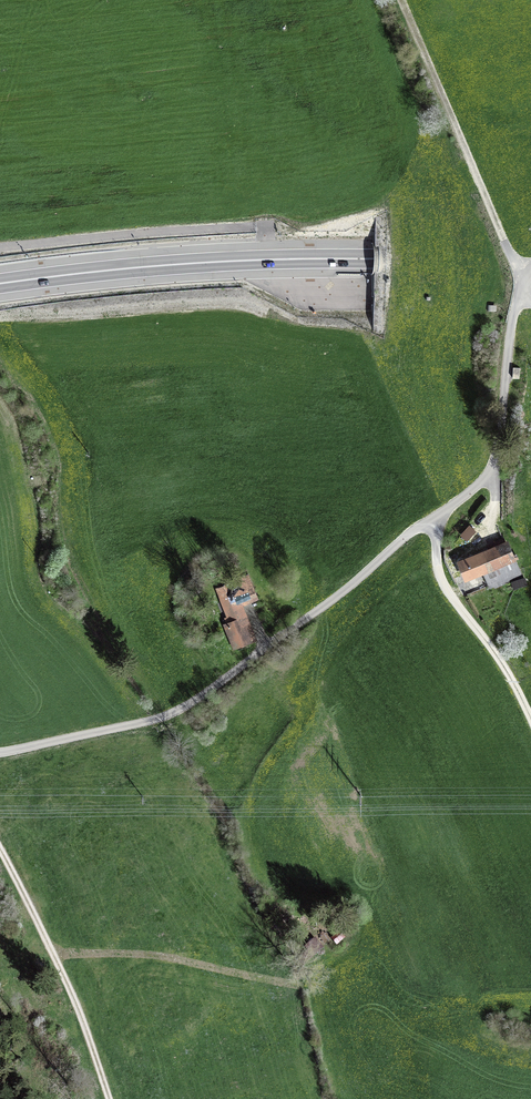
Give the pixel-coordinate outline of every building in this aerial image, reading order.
[(459,562),(466,579),(483,572),(490,588),(494,587),(495,587),(501,585),(500,582),(518,574),(504,539),(488,546),(489,550),(459,562)] [(240,606),(257,598),(249,575),(217,588),(230,620),(227,622),(236,645),(255,638),(240,606)] [(339,933),(333,938),(337,942),(342,938),(339,933)] [(302,965),(322,948),(315,939),(306,947),(310,950),(298,960),(302,965)]
